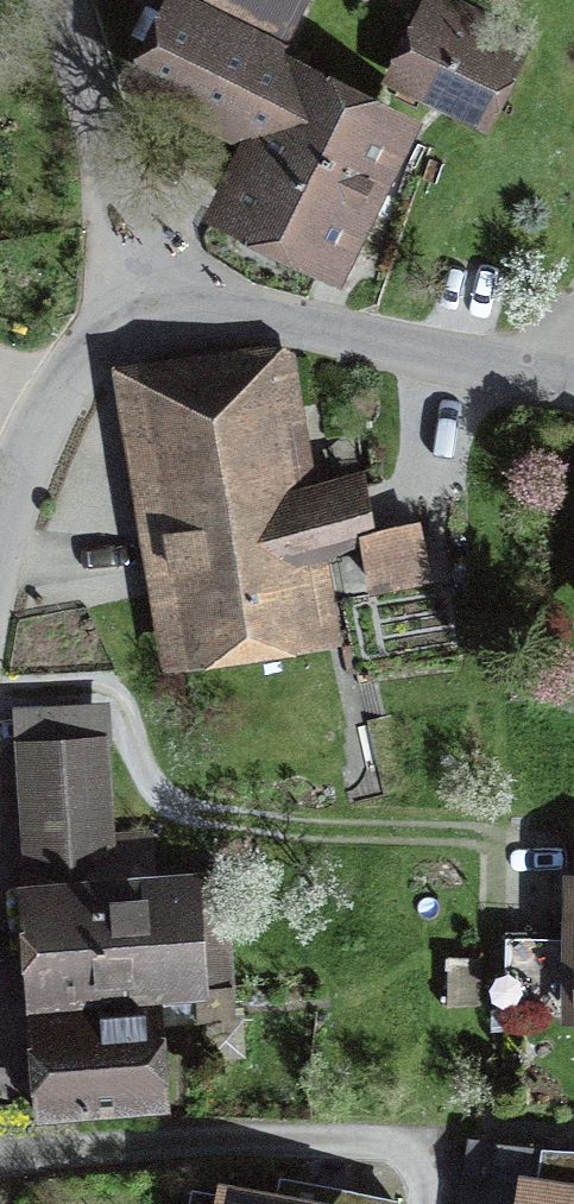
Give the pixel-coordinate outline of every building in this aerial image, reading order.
[(416,135),(275,65),(146,0),(105,80),(247,151),(199,246),(328,310),(416,135)] [(146,0),(275,65),(308,0),(145,0),(146,0)] [(527,56),(427,2),(380,89),(480,143),(527,56)] [(276,359),(105,390),(160,687),(334,655),(318,569),(365,560),(351,484),(300,493),(276,359)] [(8,751),(18,891),(0,892),(0,972),(3,1014),(197,1002),(189,881),(110,886),(100,745),(8,751)] [(257,843),(206,846),(208,881),(259,879),(257,843)] [(558,884),(559,1030),(573,1030),(573,884),(558,884)] [(177,1014),(38,1022),(44,1115),(183,1106),(177,1014)] [(504,1182),(501,1203),(573,1203),(573,1190),(504,1182)] [(196,1194),(194,1203),(244,1203),(196,1194)]
